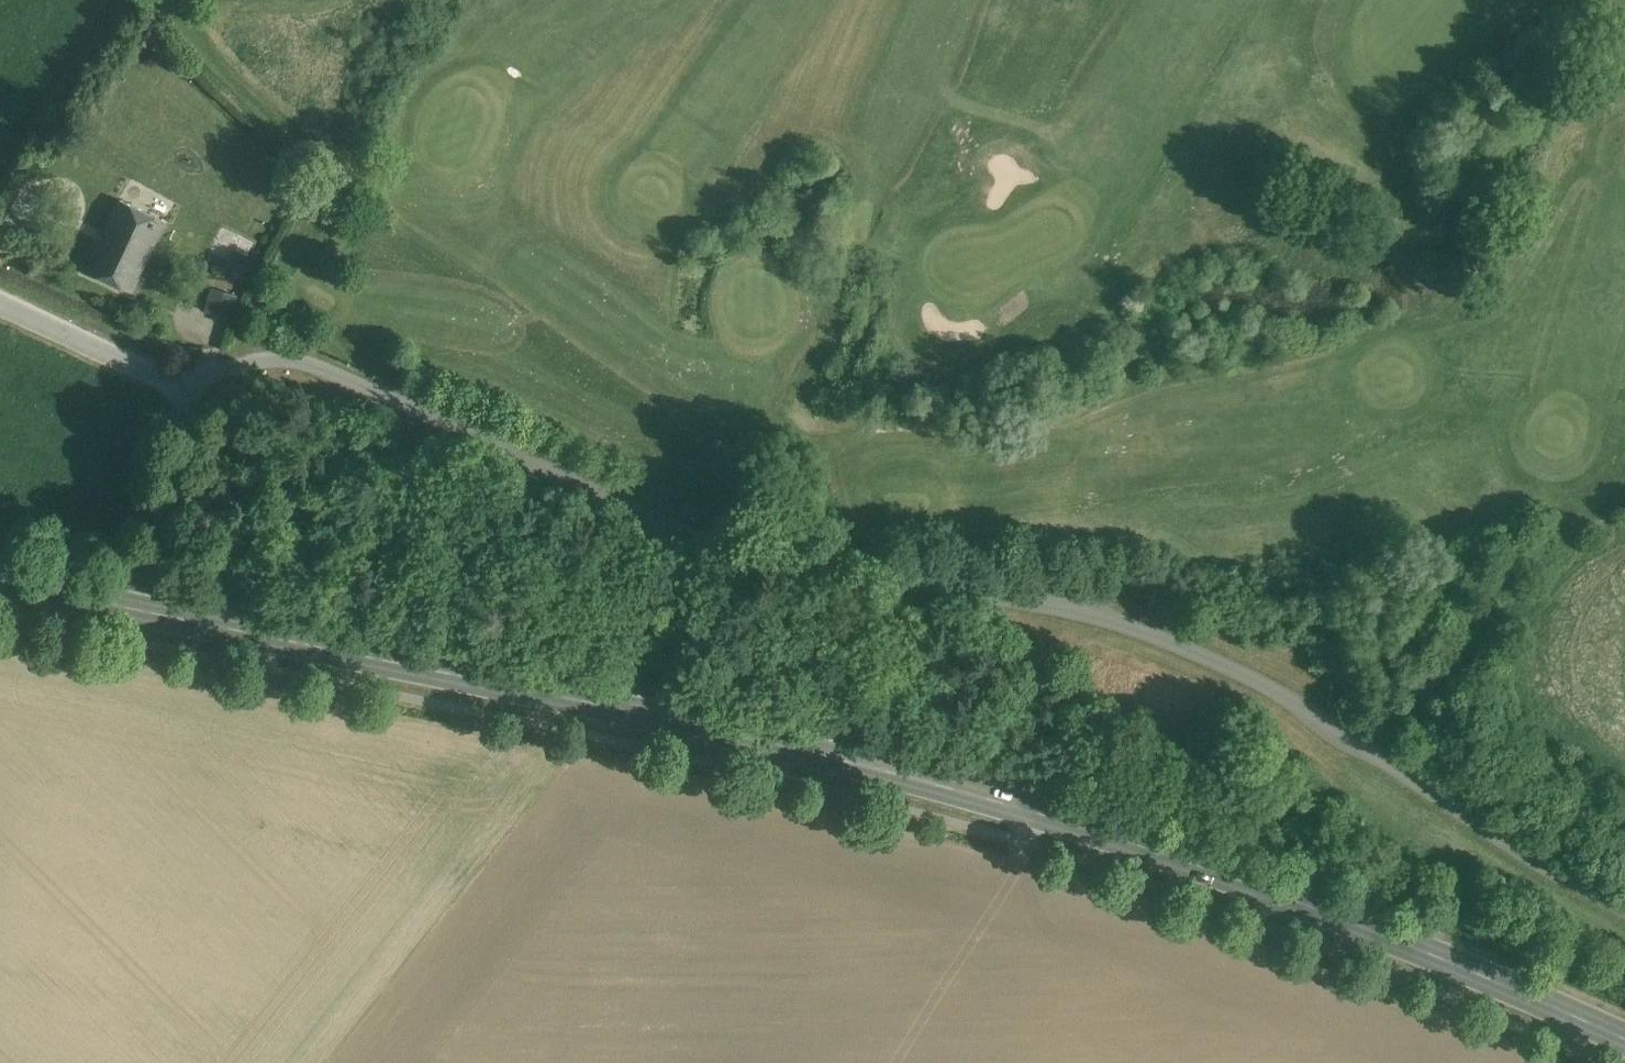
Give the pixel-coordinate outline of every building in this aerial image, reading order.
[(166,221),(120,200),(101,240),(147,262),(166,221)] [(147,262),(101,240),(87,271),(132,292),(147,262)] [(210,285),(203,309),(231,318),(239,294),(210,285)]
